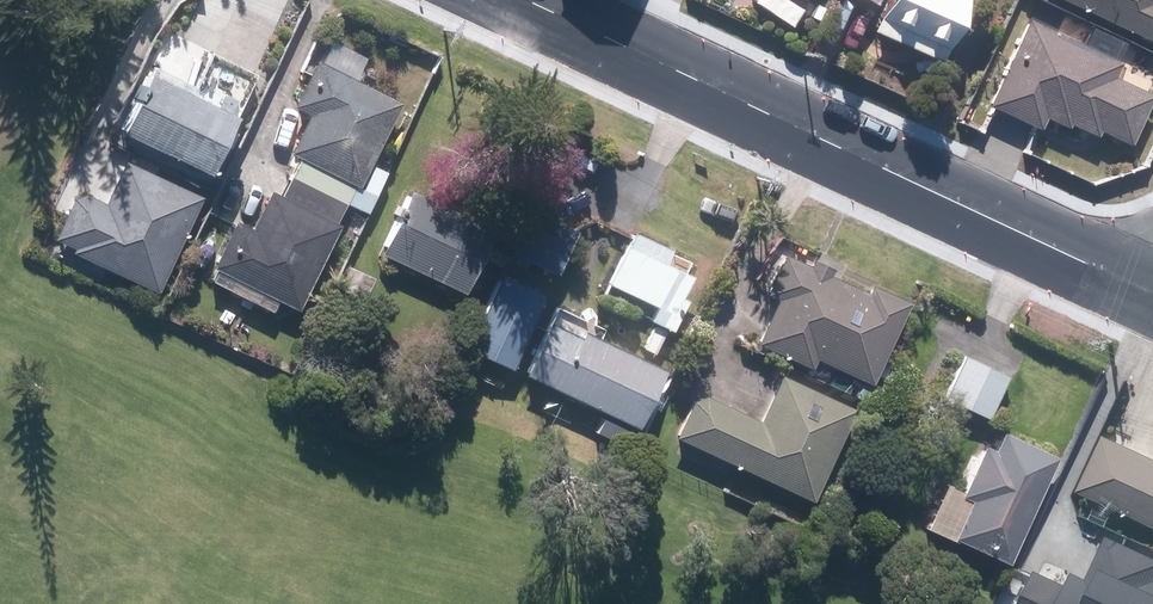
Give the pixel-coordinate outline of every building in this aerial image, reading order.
[(869,33),(935,62),(963,0),(884,0),(880,8),(869,33)] [(1152,43),(1152,0),(1058,0),(1152,43)] [(1040,9),(1035,20),(1049,27),(1054,16),(1040,9)] [(1127,85),(1112,79),(1119,63),(1025,21),(987,108),(1038,130),(1043,120),(1064,129),(1066,125),(1094,137),(1095,133),(1127,147),(1149,95),(1127,85)] [(304,115),(284,154),(295,159),(285,179),(340,206),(349,187),(354,190),(396,106),(346,81),(351,70),(323,55),(317,65),(310,62),(287,107),(304,115)] [(232,119),(187,96),(143,74),(114,132),(203,176),(232,119)] [(200,200),(125,165),(106,204),(84,194),(77,197),(57,238),(75,247),(73,251),(157,290),(200,200)] [(213,272),(207,283),(268,314),(273,303),(293,313),(335,228),(330,225),(340,206),(285,179),(275,199),(265,193),(248,230),(231,222),(207,269),(213,272)] [(404,192),(375,255),(459,295),(489,232),(449,213),(456,197),(431,185),(423,201),(404,192)] [(357,189),(350,202),(362,209),(369,196),(357,189)] [(526,213),(507,256),(551,275),(570,233),(526,213)] [(650,325),(638,350),(650,356),(662,332),(665,333),(680,301),(673,299),(683,277),(659,266),(665,252),(626,233),(601,286),(607,289),(602,299),(632,313),(637,302),(648,307),(641,321),(650,325)] [(865,296),(781,257),(763,295),(774,300),(753,344),(808,369),(812,360),(867,386),(906,304),(869,287),(865,296)] [(342,267),(320,314),(347,326),(369,280),(342,267)] [(495,278),(460,351),(504,372),(539,299),(495,278)] [(517,376),(629,429),(657,371),(577,333),(574,339),(542,324),(517,376)] [(959,357),(939,400),(983,420),(1003,377),(959,357)] [(895,361),(886,378),(901,387),(910,368),(895,361)] [(704,400),(687,438),(810,496),(849,411),(777,378),(755,424),(704,400)] [(640,438),(621,429),(613,447),(632,455),(640,438)] [(968,500),(950,538),(1002,563),(1051,459),(996,433),(986,453),(977,449),(958,490),(956,494),(968,500)] [(1104,437),(1079,493),(1152,526),(1152,459),(1104,437)] [(1043,597),(1059,603),(1152,603),(1152,594),(1138,588),(1144,575),(1128,568),(1122,580),(1062,554),(1043,597)]
